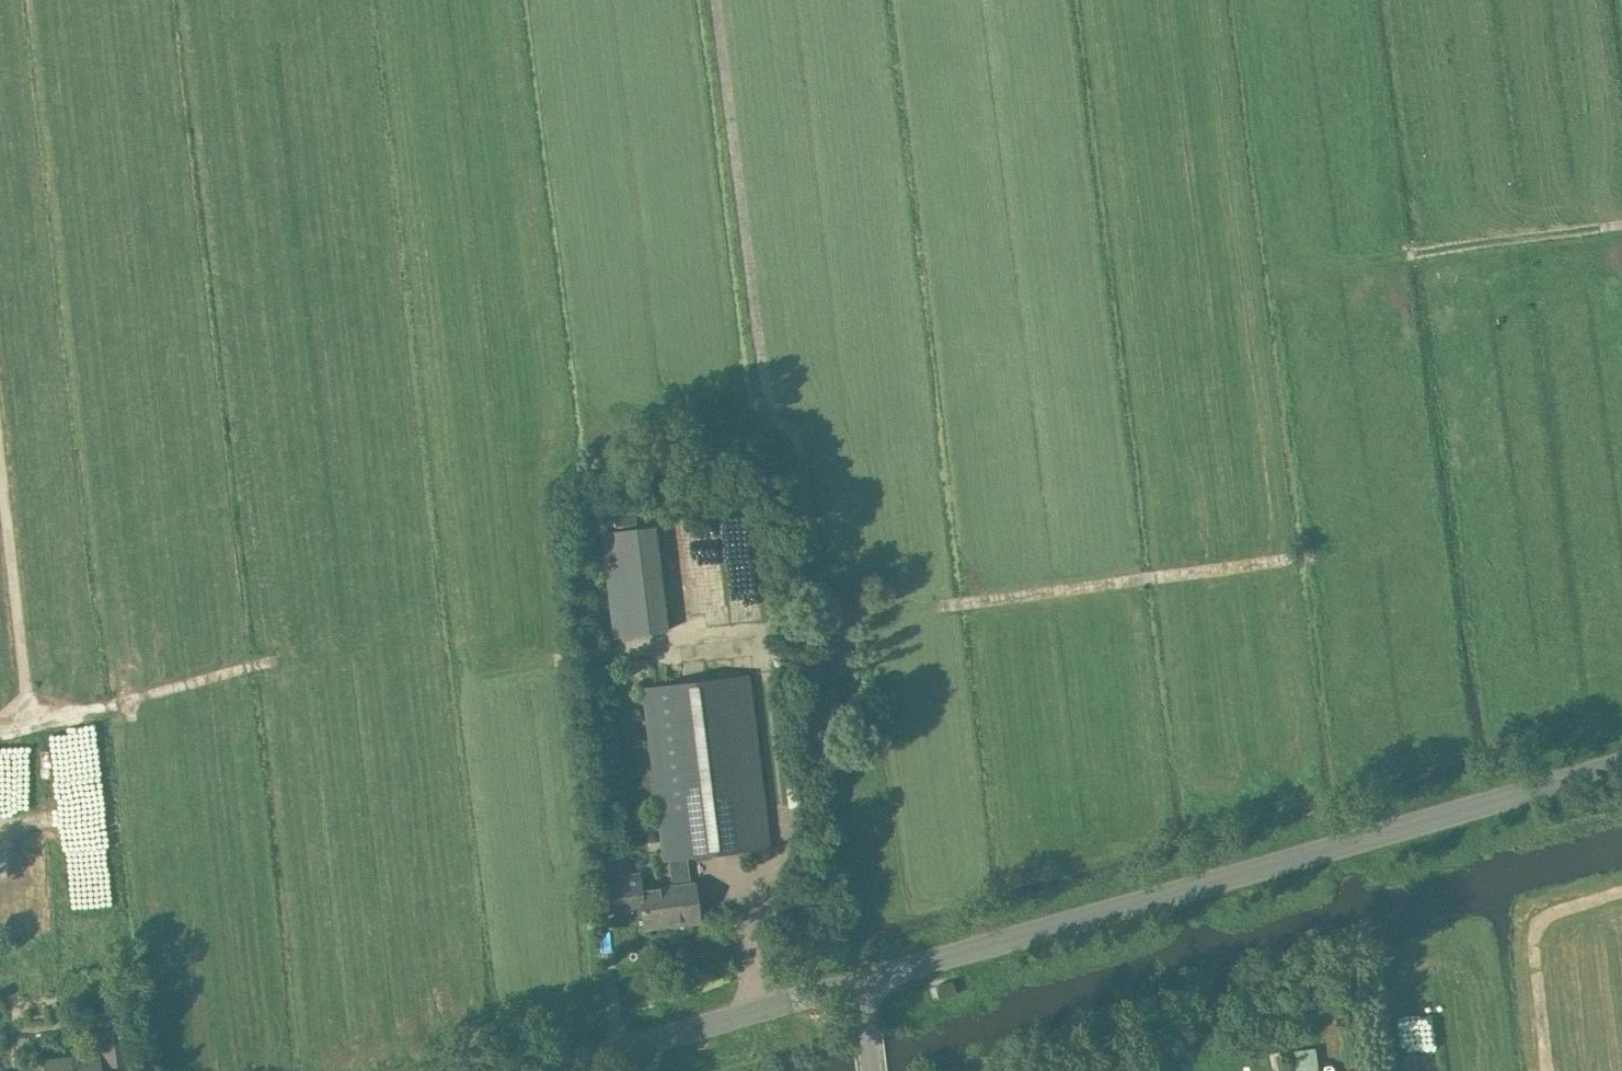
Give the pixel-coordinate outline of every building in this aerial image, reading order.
[(634,512),(612,514),(613,526),(635,524),(634,512)] [(654,526),(640,528),(602,532),(613,638),(666,632),(654,526)] [(643,890),(646,913),(647,928),(700,921),(695,884),(691,885),(688,858),(771,848),(750,675),(644,688),(664,860),(671,860),(674,887),(643,890)] [(620,851),(606,853),(607,866),(621,864),(620,851)] [(646,913),(643,890),(641,873),(613,876),(618,916),(646,913)] [(953,992),(950,980),(933,984),(937,996),(953,992)] [(128,1063),(124,1028),(101,1031),(105,1065),(128,1063)] [(98,1055),(44,1061),(45,1070),(104,1070),(103,1066),(100,1066),(98,1055)]
